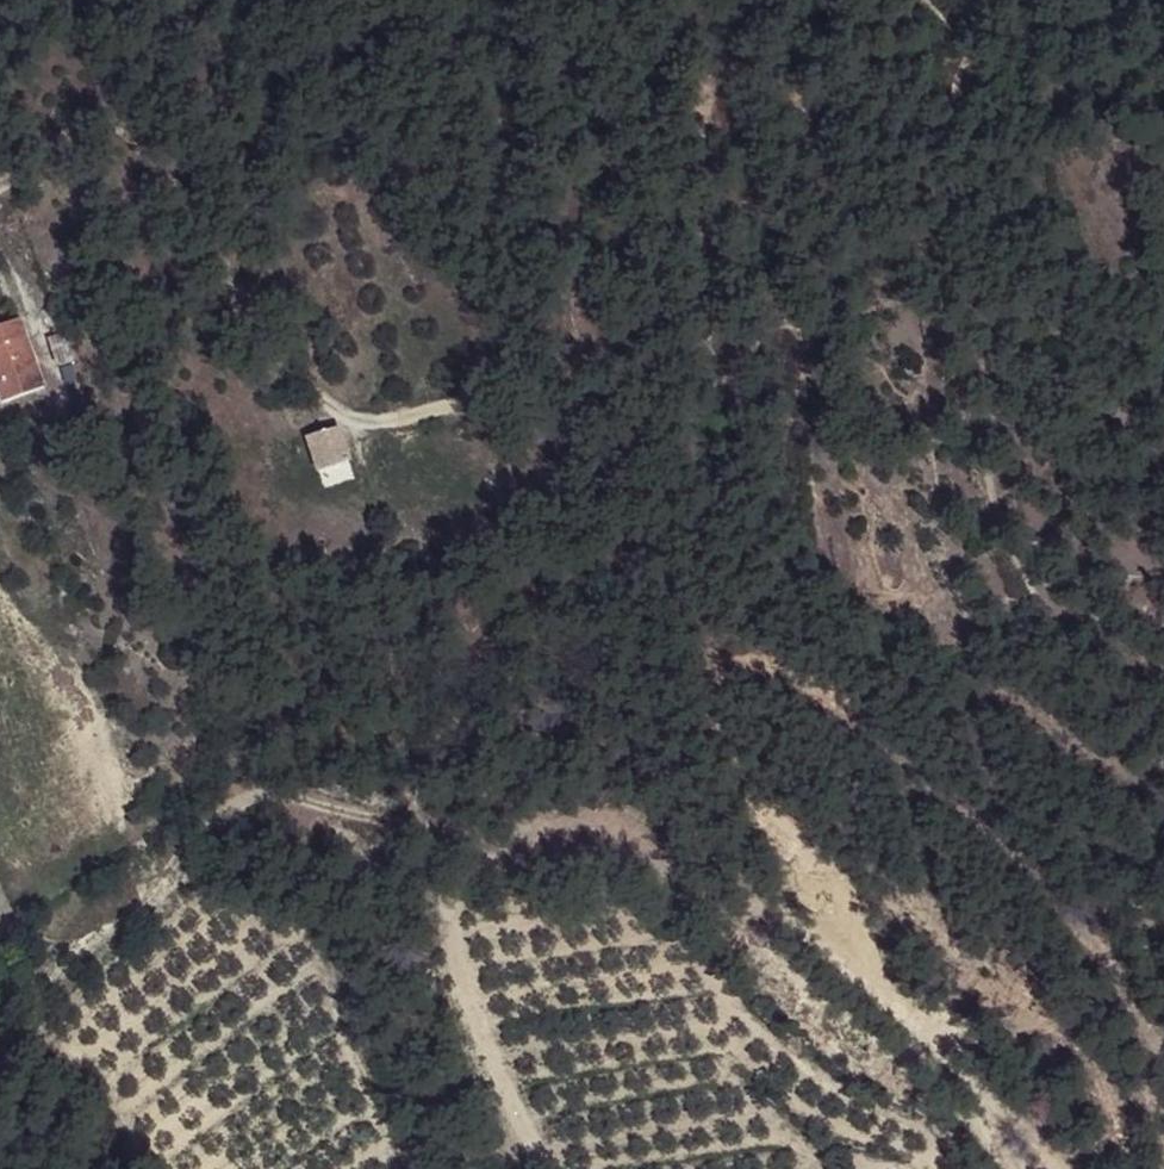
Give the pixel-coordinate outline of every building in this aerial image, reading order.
[(8,388),(44,373),(21,308),(0,315),(0,364),(8,388)] [(339,428),(308,436),(317,470),(346,462),(339,428)] [(307,551),(310,564),(329,564),(325,545),(307,551)]
